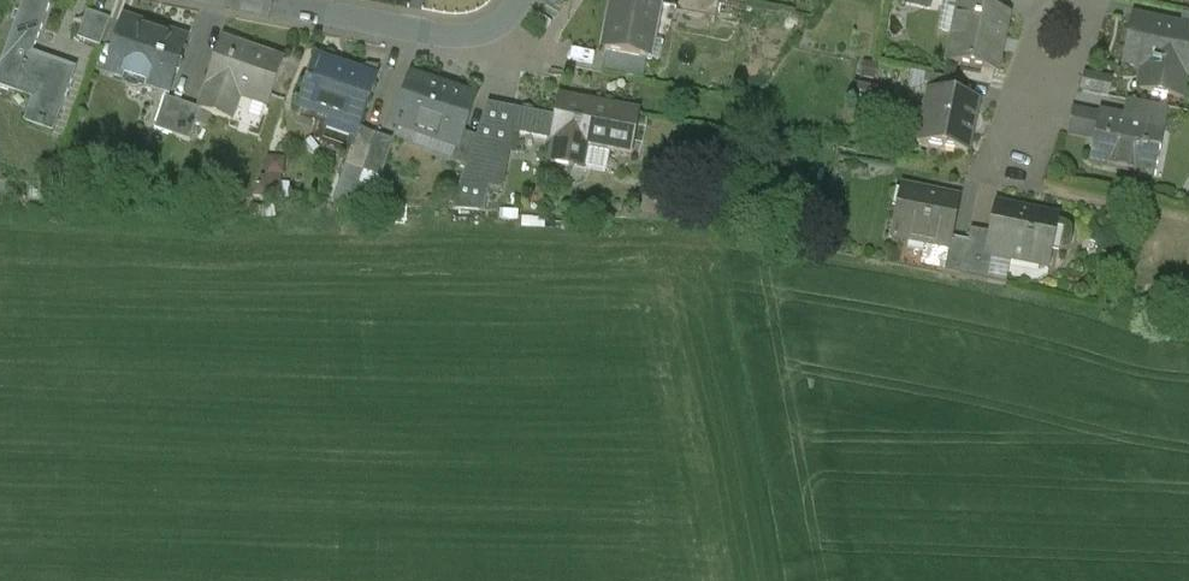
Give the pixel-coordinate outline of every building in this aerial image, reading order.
[(0,65),(0,91),(17,98),(22,85),(42,92),(32,121),(40,124),(39,128),(44,130),(46,126),(54,129),(75,72),(52,63),(50,69),(31,61),(54,1),(50,0),(25,0),(0,65)] [(646,0),(614,0),(604,54),(605,54),(639,60),(642,41),(651,42),(658,2),(646,0)] [(676,12),(717,18),(720,0),(678,0),(676,12)] [(1007,16),(960,6),(948,65),(996,75),(1007,16)] [(110,21),(89,13),(79,41),(100,49),(110,21)] [(1133,18),(1123,63),(1143,67),(1138,90),(1181,98),(1185,76),(1187,76),(1188,67),(1188,30),(1133,18)] [(149,31),(126,23),(109,73),(132,81),(135,71),(170,84),(184,43),(179,41),(177,45),(148,35),(149,31)] [(282,64),(222,42),(207,84),(211,86),(202,110),(225,118),(235,90),(269,102),(282,64)] [(639,60),(605,54),(602,73),(635,80),(639,60)] [(337,65),(316,58),(298,109),(329,120),(332,111),(361,122),(375,83),(336,70),(337,65)] [(1082,75),(1082,94),(1111,94),(1111,75),(1082,75)] [(473,99),(411,78),(395,127),(455,147),(457,148),(461,134),(473,99)] [(979,102),(936,93),(925,144),(968,154),(979,102)] [(183,103),(167,98),(155,131),(172,137),(183,103)] [(636,114),(560,100),(556,119),(552,141),(554,141),(550,164),(581,169),(585,147),(629,156),(636,114)] [(202,110),(183,103),(172,137),(190,144),(202,110)] [(1124,121),(1104,116),(1093,165),(1140,175),(1150,130),(1154,131),(1158,110),(1128,104),(1124,121)] [(516,111),(487,105),(476,139),(474,144),(508,151),(512,133),(516,111)] [(556,119),(516,111),(512,133),(552,141),(556,119)] [(476,139),(461,134),(457,148),(455,147),(449,163),(466,168),(474,144),(476,139)] [(374,142),(357,136),(345,166),(363,173),(374,142)] [(393,142),(375,136),(374,142),(363,173),(381,179),(393,142)] [(508,151),(474,144),(466,168),(461,183),(501,191),(508,151)] [(927,192),(902,187),(892,237),(947,248),(949,249),(951,239),(958,201),(926,195),(927,192)] [(1057,219),(996,206),(990,234),(986,256),(1009,261),(1047,268),(1057,219)] [(990,234),(970,230),(968,242),(961,278),(1004,286),(1009,261),(986,256),(990,234)] [(968,242),(951,239),(949,249),(947,248),(942,274),(961,278),(968,242)]
